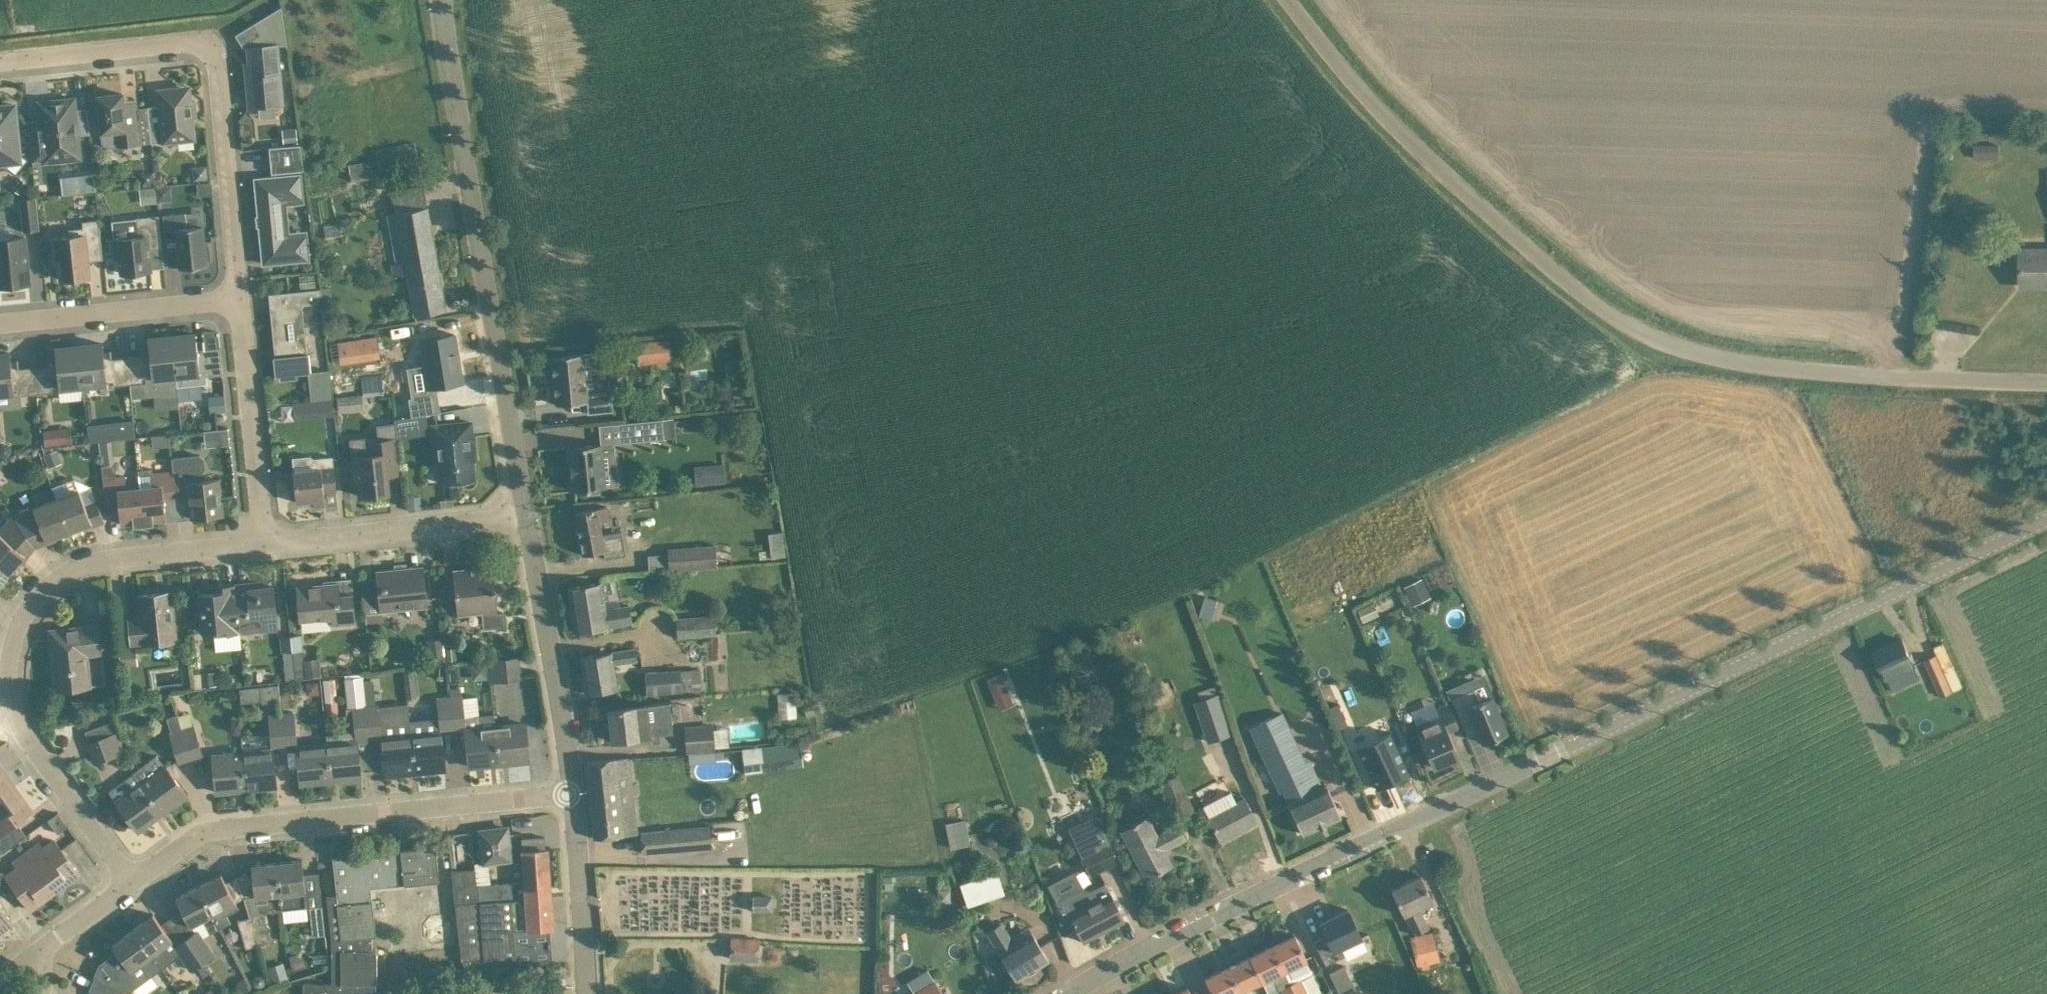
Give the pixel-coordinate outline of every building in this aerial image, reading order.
[(282,5),(233,35),(234,35),(254,23),(260,33),(257,35),(258,45),(248,46),(249,63),(252,62),(253,72),(246,72),(250,106),(283,103),(276,38),(286,37),(282,5)] [(158,89),(159,105),(147,106),(151,142),(194,138),(192,116),(196,116),(194,99),(190,100),(189,85),(158,89)] [(133,98),(123,99),(122,92),(98,95),(102,131),(100,131),(102,146),(117,144),(139,142),(137,118),(136,107),(138,107),(136,98),(133,98)] [(37,119),(28,120),(33,161),(44,160),(44,161),(52,160),(52,162),(81,159),(79,145),(74,97),(50,100),(50,98),(45,98),(35,99),(37,119)] [(3,163),(2,154),(19,152),(14,104),(0,105),(0,163),(3,163)] [(297,127),(282,128),(283,144),(298,143),(297,127)] [(416,142),(376,149),(380,173),(420,166),(416,142)] [(271,172),(278,171),(278,176),(258,178),(258,177),(255,178),(256,180),(264,260),(263,260),(263,262),(266,262),(266,261),(306,258),(308,258),(308,256),(307,256),(305,235),(284,237),(280,198),(302,196),(300,174),(298,174),(298,169),(304,169),(301,143),(269,146),(271,172)] [(372,160),(350,164),(352,179),(374,176),(372,160)] [(193,166),(194,179),(208,178),(206,165),(193,166)] [(94,173),(83,174),(85,190),(95,189),(94,173)] [(156,186),(144,187),(146,203),(158,202),(156,186)] [(158,198),(170,197),(169,186),(158,186),(158,198)] [(445,308),(424,186),(392,192),(396,212),(388,213),(397,262),(392,263),(395,275),(407,273),(415,314),(445,308)] [(36,196),(19,198),(23,230),(40,229),(36,196)] [(186,225),(185,211),(163,214),(165,238),(177,236),(180,266),(206,264),(205,259),(209,259),(207,246),(204,247),(202,224),(186,225)] [(162,246),(159,214),(135,217),(111,219),(115,257),(120,256),(122,272),(125,272),(128,273),(136,272),(138,270),(150,269),(148,248),(162,246)] [(58,258),(61,282),(90,279),(88,259),(103,257),(99,218),(82,220),(83,227),(68,228),(68,235),(52,236),(55,258),(58,258)] [(326,237),(342,234),(340,222),(324,225),(326,237)] [(7,284),(13,286),(19,283),(29,282),(24,236),(0,238),(0,285),(7,284)] [(2021,248),(2022,286),(2046,285),(2046,248),(2021,248)] [(312,272),(296,273),(297,286),(313,285),(312,272)] [(322,301),(320,289),(320,287),(298,290),(299,304),(322,301)] [(274,356),(276,374),(280,374),(280,379),(297,377),(296,372),(310,371),(308,352),(307,352),(302,307),(271,311),(275,356),(274,356)] [(428,384),(460,378),(452,330),(420,335),(428,384)] [(197,333),(172,335),(177,386),(207,382),(206,375),(222,373),(220,346),(205,348),(204,339),(202,339),(203,341),(196,342),(195,334),(197,334),(197,333)] [(329,338),(333,364),(380,356),(376,335),(355,339),(354,334),(329,338)] [(178,390),(177,386),(172,335),(146,338),(147,339),(148,339),(149,347),(142,348),(142,345),(141,345),(142,354),(127,356),(130,383),(146,381),(147,393),(178,390)] [(647,341),(649,361),(670,359),(669,340),(668,339),(647,341)] [(104,342),(79,345),(83,384),(113,381),(113,385),(130,383),(127,356),(112,357),(111,348),(110,348),(110,351),(103,352),(103,344),(104,344),(104,342)] [(52,387),(83,384),(79,345),(53,348),(54,349),(55,349),(56,357),(49,357),(49,355),(48,355),(49,364),(34,366),(37,393),(53,391),(52,387)] [(596,387),(593,351),(551,355),(556,403),(587,400),(588,412),(612,410),(610,386),(596,387)] [(0,353),(0,392),(20,390),(20,394),(37,393),(34,366),(19,367),(18,358),(17,358),(17,361),(11,361),(10,353),(11,353),(11,352),(0,353)] [(414,412),(443,407),(440,388),(411,393),(414,412)] [(623,419),(623,421),(635,420),(633,392),(621,393),(622,409),(623,419)] [(224,393),(208,395),(210,411),(226,410),(224,393)] [(347,410),(346,395),(336,396),(336,397),(338,411),(347,410)] [(320,398),(313,399),(314,416),(334,414),(333,397),(332,397),(331,397),(320,398)] [(398,436),(401,435),(405,435),(402,416),(395,417),(398,436)] [(119,420),(121,437),(134,435),(132,418),(119,420)] [(623,421),(621,422),(623,441),(664,437),(662,418),(635,420),(623,421)] [(474,450),(471,421),(433,425),(434,440),(437,439),(441,482),(473,479),(470,450),(474,450)] [(201,428),(202,444),(226,442),(225,426),(201,428)] [(59,444),(57,428),(53,428),(43,429),(45,445),(59,444)] [(397,437),(367,440),(367,436),(350,438),(352,455),(355,455),(357,475),(359,495),(389,491),(386,462),(399,461),(397,437)] [(107,512),(119,510),(121,523),(134,522),(134,524),(144,523),(140,486),(127,487),(125,475),(116,476),(112,440),(98,441),(107,512)] [(614,441),(568,446),(573,489),(587,488),(588,493),(600,491),(599,487),(604,486),(601,454),(615,453),(614,441)] [(62,461),(57,448),(55,449),(53,446),(43,447),(45,453),(44,453),(49,466),(62,461)] [(217,478),(203,479),(202,470),(205,468),(204,457),(199,453),(172,456),(176,497),(190,495),(192,515),(221,512),(217,478)] [(333,455),(314,457),(311,454),(292,456),(296,501),(313,499),(314,503),(323,503),(324,504),(325,504),(324,491),(337,490),(334,466),(333,455)] [(138,469),(140,486),(144,523),(153,522),(153,520),(166,518),(164,498),(176,497),(172,456),(171,456),(172,470),(153,472),(152,467),(138,469)] [(720,481),(720,463),(689,464),(690,482),(720,481)] [(57,498),(69,530),(82,525),(83,528),(105,521),(97,500),(85,504),(79,489),(57,498)] [(55,535),(69,530),(57,498),(13,514),(35,546),(56,538),(55,535)] [(407,500),(408,509),(422,508),(421,498),(407,500)] [(583,553),(603,549),(605,557),(625,553),(621,530),(602,534),(599,521),(609,519),(606,505),(575,511),(583,553)] [(0,529),(0,565),(9,572),(18,561),(21,563),(35,546),(13,514),(0,529)] [(785,555),(782,530),(768,532),(771,556),(785,555)] [(668,553),(669,568),(669,570),(717,567),(715,544),(668,547),(668,553)] [(427,605),(423,564),(377,569),(381,610),(427,605)] [(9,572),(0,565),(0,583),(9,572)] [(453,569),(456,592),(457,603),(458,615),(482,612),(498,610),(493,565),(464,568),(453,569)] [(1403,585),(1409,598),(1428,589),(1421,576),(1403,585)] [(240,631),(263,629),(278,627),(274,585),(258,587),(258,581),(235,583),(240,631)] [(569,586),(573,608),(577,631),(608,626),(608,625),(632,621),(629,604),(605,608),(604,603),(600,581),(569,586)] [(354,621),(351,588),(338,589),(338,582),(297,585),(300,619),(332,616),(332,623),(354,621)] [(240,631),(235,583),(216,585),(216,591),(198,593),(202,629),(214,628),(215,634),(240,631)] [(176,638),(171,590),(139,594),(141,617),(129,618),(132,642),(144,641),(176,638)] [(715,614),(677,617),(678,636),(716,633),(715,614)] [(98,624),(50,629),(56,688),(86,685),(83,653),(101,652),(98,624)] [(296,677),(291,634),(280,635),(281,651),(283,651),(285,678),(296,677)] [(296,677),(316,676),(320,675),(319,657),(303,659),(301,634),(291,634),(296,677)] [(442,637),(433,638),(434,652),(428,653),(423,653),(424,662),(444,660),(442,637)] [(1903,638),(1874,651),(1885,677),(1914,663),(1903,638)] [(1943,641),(1934,646),(1953,689),(1963,685),(1943,641)] [(120,666),(138,664),(136,645),(119,647),(120,666)] [(446,647),(447,660),(457,659),(455,646),(446,647)] [(581,656),(587,692),(617,687),(613,663),(637,659),(635,647),(581,656)] [(1935,680),(1946,675),(1936,654),(1925,659),(1935,680)] [(517,657),(488,660),(490,680),(520,677),(517,657)] [(406,684),(405,684),(406,697),(417,696),(414,668),(405,669),(406,684)] [(681,668),(646,671),(648,700),(683,697),(682,690),(701,689),(699,668),(682,670),(681,668)] [(215,671),(201,672),(202,685),(216,684),(215,671)] [(1012,697),(1001,672),(985,679),(995,704),(1012,697)] [(1946,675),(1935,680),(1941,696),(1952,690),(1946,675)] [(325,702),(337,700),(335,677),(323,678),(325,702)] [(318,680),(305,681),(306,695),(319,694),(318,680)] [(280,700),(278,683),(260,685),(262,700),(262,702),(280,700)] [(385,774),(415,771),(409,720),(409,717),(380,720),(376,685),(364,686),(366,705),(369,734),(381,733),(385,774)] [(469,765),(499,762),(495,726),(494,726),(493,713),(474,714),(473,696),(462,696),(462,695),(461,695),(460,687),(449,688),(450,696),(453,726),(465,725),(469,765)] [(792,716),(791,691),(775,691),(776,716),(792,716)] [(1489,745),(1513,735),(1497,697),(1483,705),(1478,691),(1456,699),(1466,722),(1477,717),(1489,745)] [(1218,693),(1195,701),(1208,741),(1212,739),(1231,733),(1218,693)] [(440,717),(409,720),(415,771),(445,768),(441,727),(453,726),(450,696),(438,698),(440,717)] [(669,701),(663,702),(647,703),(609,708),(613,739),(651,734),(652,741),(660,740),(659,733),(673,731),(669,701)] [(1347,724),(1337,702),(1329,706),(1338,727),(1347,724)] [(1448,730),(1459,725),(1449,703),(1437,708),(1440,715),(1415,725),(1432,766),(1458,755),(1448,730)] [(369,734),(366,705),(354,706),(357,736),(369,734)] [(194,725),(193,725),(188,711),(178,714),(191,757),(202,753),(194,725)] [(1250,726),(1283,789),(1281,791),(1291,810),(1286,813),(1289,818),(1293,815),(1302,833),(1340,815),(1326,783),(1317,788),(1281,711),(1250,726)] [(294,712),(282,714),(284,743),(297,742),(294,712)] [(191,757),(178,714),(177,713),(166,716),(171,732),(170,732),(179,760),(191,757)] [(272,744),(284,743),(282,714),(269,715),(272,744)] [(526,722),(495,726),(499,762),(529,759),(526,722)] [(715,749),(715,746),(724,745),(722,730),(714,730),(713,723),(684,726),(686,752),(715,749)] [(123,750),(117,732),(89,742),(96,760),(123,750)] [(1358,749),(1376,791),(1409,777),(1391,735),(1358,749)] [(357,739),(327,743),(331,779),(361,776),(357,739)] [(331,779),(327,743),(297,746),(300,782),(331,779)] [(742,747),(744,761),(745,771),(764,769),(762,745),(761,745),(742,747)] [(273,748),(243,751),(246,788),(277,785),(273,748)] [(246,788),(243,751),(213,754),(216,791),(246,788)] [(165,764),(164,765),(156,754),(133,771),(162,812),(187,794),(165,764)] [(615,757),(586,760),(595,837),(623,834),(624,834),(620,795),(634,793),(638,792),(637,781),(619,783),(616,757),(615,757)] [(15,785),(0,764),(0,797),(15,785)] [(162,812),(133,771),(132,772),(133,773),(109,791),(138,830),(162,812)] [(1194,810),(1177,773),(1158,782),(1176,819),(1194,810)] [(15,785),(0,797),(0,834),(33,810),(15,785)] [(1245,797),(1236,801),(1231,790),(1203,805),(1208,816),(1220,838),(1256,819),(1245,797)] [(57,832),(68,825),(58,811),(48,819),(57,832)] [(1157,836),(1155,833),(1147,817),(1122,829),(1130,846),(1147,877),(1172,864),(1163,848),(1185,837),(1178,824),(1157,836)] [(964,819),(946,823),(951,846),(969,843),(964,819)] [(474,867),(474,869),(489,867),(489,862),(511,859),(509,847),(507,826),(481,830),(483,851),(484,860),(474,861),(475,867),(474,867)] [(643,853),(672,850),(711,847),(709,827),(641,833),(643,853)] [(491,883),(489,867),(474,869),(475,900),(480,900),(550,895),(547,848),(545,848),(545,836),(522,837),(525,880),(491,883)] [(436,837),(412,840),(416,880),(438,878),(439,887),(453,886),(450,861),(438,862),(436,837)] [(55,839),(44,847),(39,840),(25,850),(55,890),(80,873),(55,839)] [(394,882),(416,880),(412,840),(388,842),(391,867),(378,868),(381,893),(395,892),(394,882)] [(1109,841),(1080,854),(1090,874),(1119,861),(1109,841)] [(55,890),(25,850),(12,860),(17,867),(6,875),(31,908),(55,890)] [(281,908),(293,907),(307,906),(302,859),(277,861),(281,908)] [(281,908),(277,861),(251,864),(254,895),(268,894),(270,910),(281,908)] [(997,871),(990,873),(960,883),(967,904),(1004,892),(997,871)] [(198,884),(220,926),(231,921),(223,907),(236,901),(221,873),(198,884)] [(1420,873),(1391,887),(1403,914),(1404,913),(1414,934),(1429,927),(1419,906),(1433,900),(1420,873)] [(1105,881),(1089,890),(1083,888),(1057,901),(1065,917),(1070,915),(1083,940),(1124,919),(1111,892),(1110,892),(1105,881)] [(198,884),(176,896),(182,908),(190,924),(191,925),(202,918),(210,931),(210,932),(220,926),(198,884)] [(550,895),(480,900),(455,902),(462,959),(465,959),(466,967),(532,963),(531,954),(530,940),(515,941),(513,912),(527,911),(529,928),(553,926),(550,895)] [(771,909),(771,895),(752,895),(752,909),(771,909)] [(13,922),(0,904),(0,931),(13,922)] [(322,904),(309,905),(312,934),(325,933),(322,904)] [(1361,936),(1348,908),(1319,921),(1326,934),(1314,940),(1325,963),(1345,954),(1341,946),(1361,936)] [(132,928),(161,966),(171,959),(161,946),(172,938),(153,912),(132,928)] [(250,916),(259,944),(270,940),(262,912),(250,916)] [(246,948),(259,944),(250,916),(238,920),(246,948)] [(1016,979),(1049,959),(1032,932),(1014,943),(1001,922),(987,930),(1000,952),(1016,979)] [(193,929),(185,934),(203,961),(204,960),(214,953),(203,935),(197,926),(193,929)] [(100,963),(94,977),(122,989),(127,991),(151,973),(152,973),(161,966),(132,928),(112,943),(119,953),(103,965),(100,963)] [(1434,931),(1411,938),(1417,966),(1440,961),(1434,931)] [(1306,991),(1300,979),(1312,972),(1305,958),(1307,958),(1295,933),(1273,944),(1296,993),(1307,993),(1306,991)] [(190,970),(196,965),(203,961),(185,934),(174,941),(175,944),(174,945),(190,970)] [(759,938),(731,937),(730,957),(758,959),(759,938)] [(1273,944),(1269,946),(1254,953),(1250,955),(1262,979),(1269,993),(1279,989),(1281,989),(1284,993),(1296,993),(1273,944)] [(305,965),(303,957),(297,953),(289,955),(292,968),(305,965)] [(1250,955),(1246,957),(1231,964),(1228,966),(1239,990),(1251,985),(1262,979),(1250,955)] [(203,961),(196,965),(203,976),(210,971),(204,960),(203,961)] [(287,979),(286,976),(282,963),(269,967),(273,980),(274,983),(287,979)] [(1343,964),(1329,972),(1338,991),(1353,984),(1343,964)] [(1205,977),(1214,993),(1231,993),(1239,990),(1228,966),(1205,977)] [(122,989),(94,977),(89,988),(98,992),(98,993),(120,993),(122,989)] [(911,993),(944,993),(935,980),(911,993)] [(287,993),(303,993),(301,987),(302,987),(301,985),(286,990),(287,993)] [(1188,986),(1172,993),(1192,993),(1188,986)]
